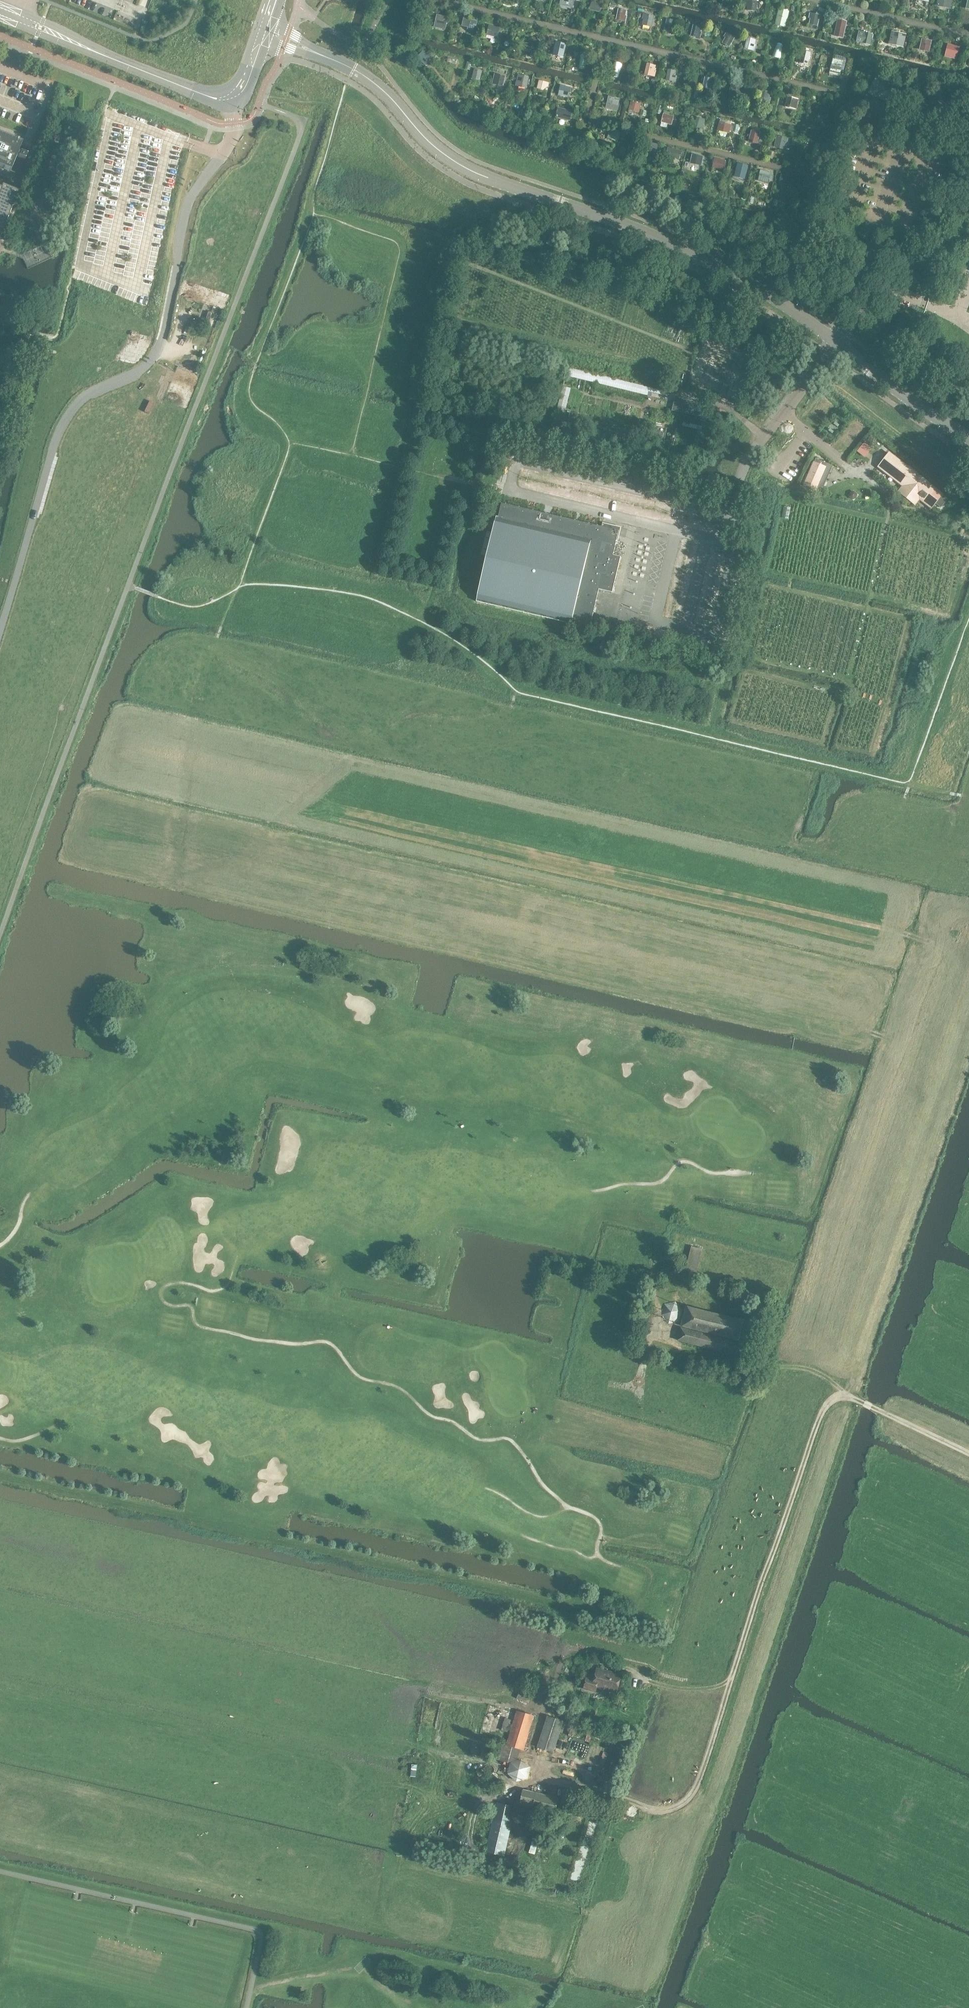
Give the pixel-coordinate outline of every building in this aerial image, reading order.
[(560,5),(573,8),(575,0),(561,0),(560,5)] [(734,0),(733,0),(726,0),(725,3),(723,3),(722,8),(732,10),(734,0)] [(757,1),(744,0),(744,6),(747,6),(747,11),(757,11),(757,1)] [(936,7),(951,9),(952,0),(938,0),(936,7)] [(599,12),(601,4),(592,2),(591,4),(593,4),(592,10),(599,12)] [(616,19),(626,21),(627,16),(625,16),(626,11),(619,9),(616,19)] [(785,24),(787,15),(779,13),(777,23),(785,24)] [(809,18),(810,18),(809,23),(817,25),(820,15),(810,13),(809,18)] [(651,26),(653,16),(644,14),(643,19),(644,20),(643,24),(651,26)] [(434,28),(446,30),(448,17),(437,15),(434,28)] [(463,25),(469,27),(469,29),(473,30),(474,25),(476,26),(477,21),(465,18),(463,25)] [(665,29),(674,31),(675,27),(673,26),(675,21),(667,19),(665,29)] [(844,33),(846,23),(842,23),(842,21),(838,20),(835,32),(844,33)] [(701,27),(693,25),(691,35),(700,37),(702,32),(700,32),(701,27)] [(497,38),(499,30),(489,27),(487,35),(497,38)] [(726,32),(720,42),(730,47),(735,38),(726,32)] [(866,32),(866,34),(858,32),(856,42),(872,46),(873,40),(872,39),(873,34),(866,32)] [(904,35),(894,33),(892,43),(900,45),(901,39),(903,39),(904,35)] [(747,38),(744,49),(755,52),(758,41),(756,40),(747,38)] [(921,50),(930,52),(932,42),(923,40),(921,50)] [(564,58),(567,44),(556,42),(553,55),(564,58)] [(523,44),(520,54),(531,57),(533,51),(531,50),(532,46),(523,44)] [(781,50),(782,45),(776,44),(775,48),(772,54),(781,56),(781,50)] [(945,57),(957,60),(960,47),(948,44),(945,57)] [(802,52),(800,64),(808,66),(811,54),(802,52)] [(578,67),(585,69),(586,65),(589,58),(580,56),(579,64),(578,67)] [(840,71),(843,61),(833,59),(831,69),(840,71)] [(647,63),(644,75),(655,77),(657,71),(655,71),(656,66),(647,63)] [(613,72),(612,75),(618,77),(619,73),(622,66),(613,64),(613,72)] [(668,69),(666,80),(677,82),(678,76),(676,76),(677,71),(668,69)] [(10,171),(16,157),(25,161),(27,155),(26,155),(51,92),(0,72),(0,121),(28,132),(21,149),(20,148),(22,143),(14,140),(0,135),(0,167),(10,171)] [(479,85),(480,77),(470,74),(469,82),(479,85)] [(503,85),(505,77),(495,74),(493,79),(495,79),(494,83),(503,85)] [(527,89),(529,78),(518,75),(515,86),(527,89)] [(705,77),(703,87),(712,89),(713,85),(712,84),(713,79),(705,77)] [(548,87),(549,83),(539,81),(537,91),(545,93),(546,87),(548,87)] [(733,84),(730,94),(739,96),(740,91),(742,92),(743,86),(733,84)] [(570,88),(561,86),(559,95),(566,97),(568,90),(569,91),(570,88)] [(762,91),(761,98),(760,101),(770,103),(771,98),(769,97),(770,93),(762,91)] [(608,96),(606,109),(617,112),(620,99),(608,96)] [(787,97),(785,107),(796,110),(799,99),(787,97)] [(638,111),(640,104),(630,101),(628,109),(638,111)] [(823,105),(818,114),(827,119),(832,109),(823,105)] [(555,118),(570,121),(573,111),(558,107),(555,118)] [(661,122),(672,125),(674,116),(669,115),(669,113),(664,111),(664,114),(661,122)] [(703,125),(704,120),(697,118),(694,127),(703,130),(704,125),(703,125)] [(729,133),(731,125),(720,122),(718,130),(729,133)] [(610,129),(607,138),(617,142),(621,133),(610,129)] [(757,143),(760,132),(752,130),(749,141),(757,143)] [(782,137),(777,136),(775,144),(777,144),(777,146),(785,148),(787,140),(782,139),(782,137)] [(655,155),(658,145),(648,143),(645,153),(655,155)] [(821,146),(814,144),(813,149),(810,155),(819,158),(820,150),(821,146)] [(679,158),(680,151),(668,148),(666,155),(679,158)] [(692,154),(690,164),(702,166),(704,157),(692,154)] [(726,161),(714,159),(713,167),(722,169),(723,168),(724,169),(726,161)] [(738,163),(734,177),(746,179),(749,166),(738,163)] [(758,181),(769,184),(770,180),(772,180),(774,174),(771,173),(761,170),(758,181)] [(792,185),(793,178),(782,175),(780,183),(792,185)] [(805,179),(802,189),(816,192),(818,182),(805,179)] [(0,236),(18,190),(3,184),(2,187),(0,186),(0,236)] [(874,447),(866,441),(858,450),(866,457),(874,447)] [(889,453),(880,465),(907,486),(901,493),(913,502),(919,495),(933,506),(942,494),(889,453)] [(816,490),(824,472),(825,468),(814,463),(804,485),(816,490)] [(823,473),(818,485),(833,491),(838,479),(823,473)] [(612,593),(621,556),(613,555),(616,540),(617,540),(617,536),(619,536),(620,530),(602,526),(603,523),(602,523),(601,527),(600,526),(578,521),(576,521),(552,515),(543,513),(501,503),(499,515),(498,517),(496,516),(495,522),(493,529),(476,601),(568,623),(571,624),(572,622),(590,626),(599,589),(612,593)] [(697,1272),(703,1249),(692,1247),(686,1269),(697,1272)] [(683,1304),(664,1301),(661,1319),(680,1321),(683,1304)] [(686,1307),(683,1322),(682,1326),(716,1334),(716,1337),(681,1328),(678,1340),(737,1355),(740,1343),(737,1342),(738,1340),(744,1341),(749,1322),(739,1319),(686,1307)] [(649,1328),(653,1310),(644,1308),(640,1326),(649,1328)] [(620,1675),(612,1673),(612,1674),(608,1673),(608,1671),(597,1669),(595,1679),(587,1677),(584,1689),(595,1691),(596,1687),(617,1692),(620,1675)] [(523,1750),(534,1716),(517,1711),(506,1745),(503,1744),(498,1760),(508,1763),(517,1760),(521,1749),(523,1750)] [(563,1721),(547,1716),(538,1747),(553,1752),(563,1721)] [(555,1814),(558,1797),(523,1789),(518,1810),(531,1813),(532,1808),(544,1811),(543,1816),(547,1817),(548,1812),(555,1814)] [(504,1856),(515,1806),(497,1802),(486,1851),(504,1856)] [(591,1819),(589,1827),(597,1829),(599,1821),(591,1819)]
